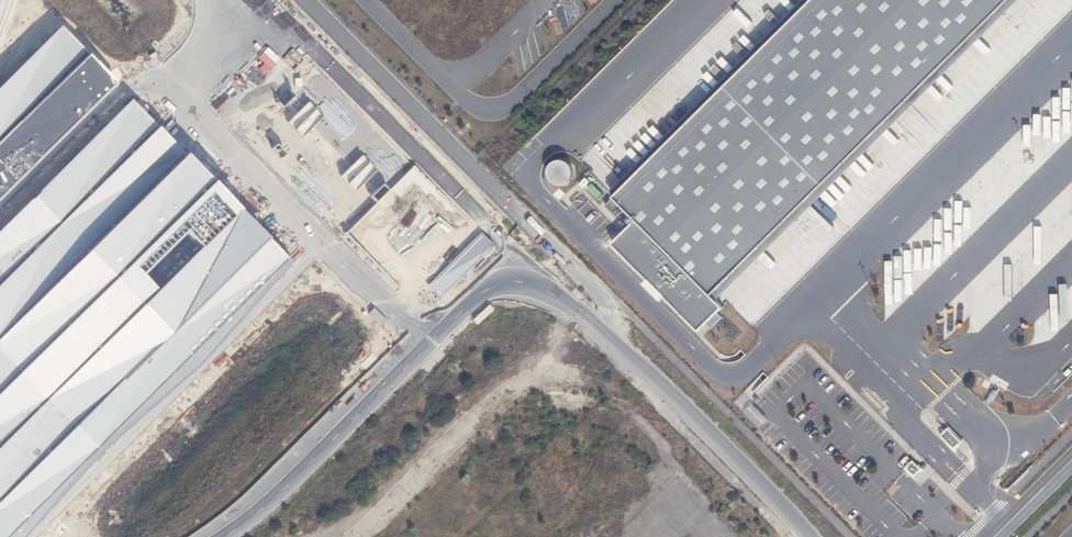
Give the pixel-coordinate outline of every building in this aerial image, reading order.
[(711,302),(1011,0),(808,0),(614,190),(640,216),(607,245),(698,337),(722,313),(711,302)] [(117,86),(59,28),(0,86),(0,201),(117,86)] [(0,242),(0,536),(10,536),(287,267),(134,111),(0,242)] [(403,153),(392,161),(401,173),(411,166),(403,153)] [(571,158),(547,160),(550,186),(573,184),(571,158)]
